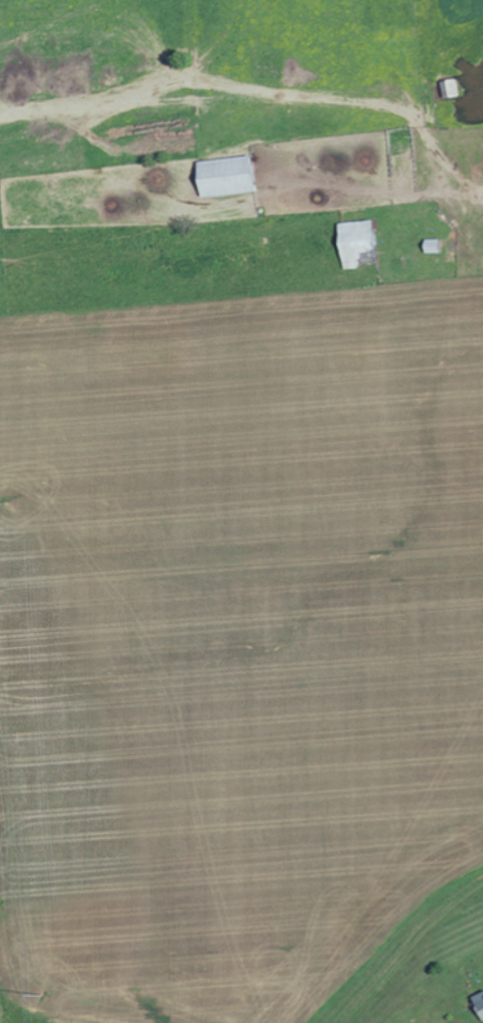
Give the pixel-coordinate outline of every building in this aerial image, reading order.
[(208,197),(262,191),(258,154),(204,161),(208,197)] [(350,268),(366,266),(365,252),(383,249),(379,219),(344,223),(350,268)]
